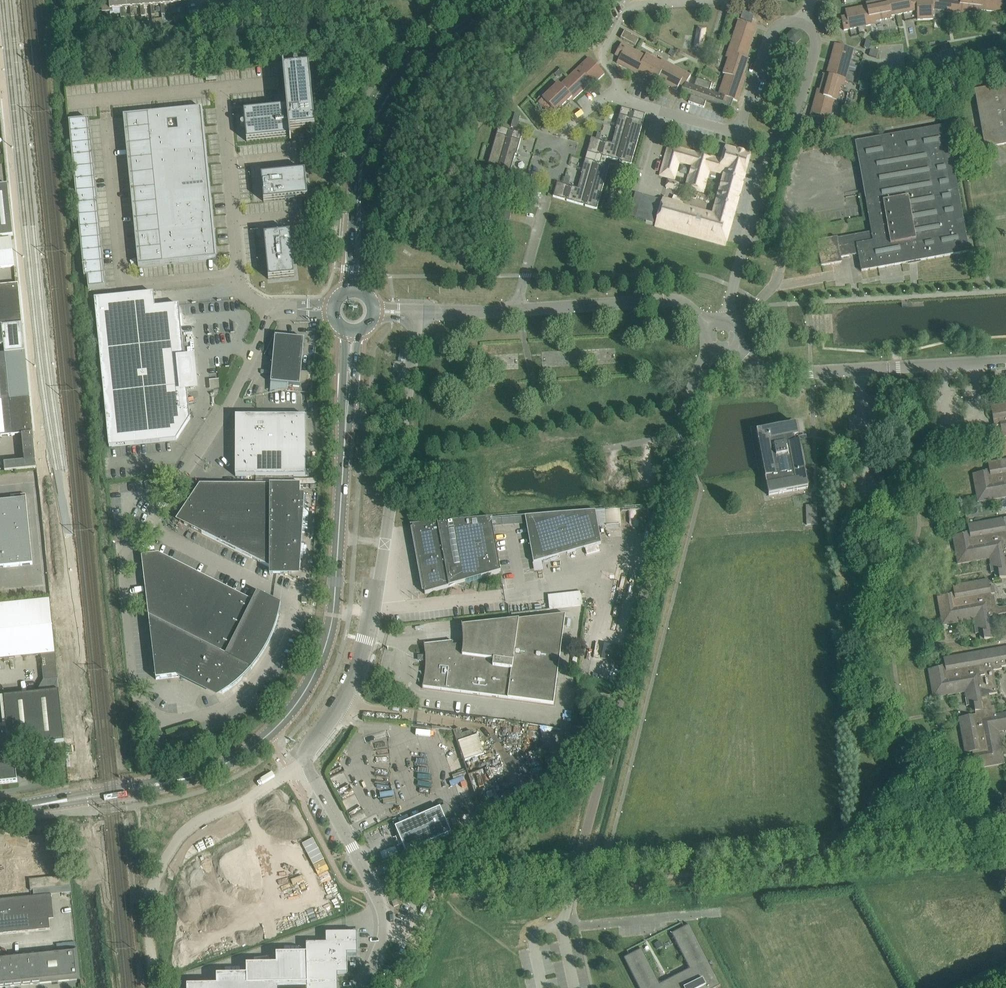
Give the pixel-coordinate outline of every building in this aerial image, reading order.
[(101,3),(102,12),(109,11),(109,8),(113,8),(113,0),(101,0),(101,3)] [(125,18),(124,7),(125,7),(124,0),(113,0),(113,8),(120,7),(121,18),(125,18)] [(135,0),(124,0),(125,7),(130,7),(131,17),(135,17),(134,6),(136,6),(135,0)] [(136,6),(140,6),(141,16),(145,16),(145,13),(144,6),(147,5),(147,0),(135,0),(136,6)] [(147,5),(150,5),(151,13),(151,16),(155,15),(154,5),(159,4),(158,0),(147,0),(147,5)] [(159,4),(161,4),(161,15),(165,14),(165,4),(170,4),(170,0),(158,0),(159,4)] [(181,0),(170,0),(170,4),(171,3),(172,14),(176,14),(175,3),(181,3),(181,0)] [(917,20),(925,19),(924,0),(916,0),(916,1),(912,1),(912,0),(883,0),(866,3),(866,6),(845,10),(847,20),(842,21),(844,30),(871,25),(870,23),(892,18),(891,16),(917,11),(917,15),(917,20)] [(932,0),(924,0),(925,19),(933,19),(933,15),(933,10),(960,13),(960,10),(981,13),(982,10),(1005,13),(1005,4),(1004,3),(1004,0),(933,0),(932,0)] [(754,15),(743,11),(740,19),(752,22),(754,15)] [(718,94),(717,100),(731,105),(733,100),(735,101),(737,101),(744,80),(742,80),(742,79),(743,75),(749,59),(746,58),(755,33),(757,27),(747,24),(738,21),(729,47),(727,53),(730,53),(723,74),(725,75),(724,79),(718,94)] [(696,47),(701,48),(702,47),(706,29),(698,28),(695,45),(696,47)] [(625,30),(620,38),(635,46),(638,40),(631,36),(632,34),(625,30)] [(584,39),(586,46),(600,42),(598,35),(584,39)] [(686,84),(691,75),(666,62),(665,64),(646,54),(645,56),(621,43),(617,51),(615,55),(620,58),(617,63),(636,74),(637,72),(656,82),(658,80),(677,90),(679,86),(684,88),(686,84)] [(852,54),(842,51),(844,46),(835,44),(826,75),(824,74),(818,95),(816,95),(810,116),(820,119),(818,124),(827,126),(835,100),(837,101),(843,80),(845,81),(852,54)] [(952,49),(940,53),(943,64),(955,61),(952,49)] [(937,54),(925,57),(927,65),(929,69),(940,65),(937,54)] [(589,85),(588,83),(591,81),(594,84),(604,74),(589,58),(580,67),(560,85),(558,84),(546,95),(539,103),(552,117),(568,102),(572,98),(573,100),(589,85)] [(244,112),(247,142),(290,138),(290,140),(292,140),(291,130),(315,128),(309,66),(284,68),(284,65),(283,65),(287,108),(244,112)] [(694,86),(686,84),(684,88),(682,87),(680,93),(691,96),(688,103),(704,108),(706,101),(732,110),(732,109),(730,109),(731,105),(717,100),(718,94),(709,91),(712,84),(696,78),(694,86)] [(975,91),(983,139),(998,137),(999,144),(997,145),(1005,144),(1005,85),(975,91)] [(587,152),(585,159),(601,163),(602,157),(617,161),(617,160),(620,161),(619,162),(631,165),(645,117),(645,114),(634,111),(632,119),(629,118),(630,117),(632,110),(621,108),(619,115),(615,129),(617,129),(612,144),(605,142),(605,143),(602,142),(603,141),(599,140),(591,138),(587,152)] [(201,109),(123,117),(131,192),(138,267),(216,259),(201,109)] [(513,121),(511,128),(516,130),(519,122),(521,115),(515,114),(513,121)] [(861,271),(894,265),(969,252),(965,232),(962,232),(959,219),(962,219),(952,161),(949,162),(946,146),(949,145),(945,125),(855,142),(859,162),(869,160),(875,192),(865,194),(872,232),(827,240),(828,245),(818,247),(822,266),(831,264),(841,263),(840,258),(858,254),(861,271)] [(499,126),(497,134),(484,177),(496,181),(496,180),(498,180),(498,181),(514,186),(515,185),(517,186),(528,190),(532,175),(521,172),(520,173),(518,172),(518,171),(511,169),(515,155),(516,155),(521,141),(522,133),(512,130),(512,131),(510,131),(510,130),(499,126)] [(665,159),(661,176),(674,179),(679,161),(692,165),(693,166),(687,188),(703,192),(709,170),(725,174),(716,207),(718,207),(715,217),(714,216),(714,217),(681,208),(681,207),(679,214),(661,209),(664,199),(663,199),(663,201),(656,226),(725,246),(750,155),(726,148),(721,164),(711,161),(712,158),(669,146),(665,159)] [(601,163),(585,159),(581,174),(582,174),(578,189),(571,186),(570,187),(568,187),(569,186),(557,182),(553,197),(564,200),(565,199),(567,200),(567,201),(583,205),(585,205),(585,206),(597,209),(609,166),(601,163)] [(629,171),(618,168),(615,176),(627,179),(629,171)] [(263,176),(261,176),(264,202),(308,198),(305,171),(264,175),(264,171),(263,171),(263,176)] [(678,184),(669,181),(668,181),(667,187),(676,190),(678,184)] [(13,236),(8,185),(0,186),(0,238),(13,236)] [(635,194),(628,219),(629,219),(636,221),(643,196),(636,194),(635,194)] [(643,196),(636,221),(645,223),(652,198),(643,196)] [(652,198),(645,223),(656,226),(663,201),(652,198)] [(510,220),(512,211),(497,207),(495,216),(510,220)] [(290,233),(264,235),(265,246),(268,279),(294,277),(290,233)] [(0,240),(0,268),(15,267),(12,238),(0,240)] [(490,262),(494,247),(482,244),(478,258),(490,262)] [(22,324),(18,284),(0,286),(0,326),(22,324)] [(112,297),(95,299),(109,447),(176,440),(190,419),(187,387),(184,362),(179,305),(155,308),(154,293),(112,297)] [(0,326),(0,346),(4,346),(5,353),(25,351),(22,324),(0,326)] [(275,336),(270,392),(281,390),(287,391),(288,385),(300,386),(304,339),(294,338),(275,336)] [(29,398),(25,351),(5,353),(0,354),(0,401),(29,398)] [(22,435),(24,461),(4,463),(5,472),(36,469),(29,398),(0,401),(0,437),(22,435)] [(991,406),(993,420),(999,419),(1002,437),(1005,436),(1005,404),(991,406)] [(235,476),(306,477),(306,450),(306,416),(243,416),(243,422),(242,424),(240,425),(238,426),(237,426),(236,450),(236,476),(235,476)] [(808,488),(799,439),(796,424),(756,431),(769,495),(808,488)] [(997,499),(1005,497),(1005,460),(988,463),(989,472),(986,473),(986,472),(973,474),(975,488),(978,502),(997,499)] [(299,575),(305,495),(300,495),(300,485),(200,484),(184,508),(184,524),(270,567),(269,575),(299,575)] [(33,565),(26,495),(14,496),(15,500),(0,502),(0,568),(33,565)] [(804,505),(805,525),(816,524),(816,504),(804,505)] [(595,511),(525,516),(534,563),(601,543),(598,527),(595,511)] [(968,525),(969,535),(966,535),(966,534),(953,536),(958,564),(990,559),(991,565),(990,565),(991,573),(998,572),(999,579),(1005,578),(1005,518),(968,525)] [(491,520),(412,525),(425,594),(458,584),(463,586),(464,583),(500,572),(491,520)] [(156,680),(187,676),(223,694),(228,690),(236,684),(241,679),(251,669),(258,660),(264,652),(269,643),(273,634),(276,625),(279,615),(281,604),(257,592),(253,601),(158,554),(141,556),(156,680)] [(999,609),(996,606),(994,596),(991,597),(991,594),(995,593),(994,586),(989,587),(988,580),(952,586),(954,596),(950,596),(950,595),(937,598),(942,626),(974,620),(975,626),(974,627),(976,634),(983,633),(984,640),(995,638),(991,617),(1005,614),(1005,607),(999,609)] [(41,655),(44,680),(37,693),(59,691),(58,679),(50,600),(0,605),(0,659),(41,655)] [(425,650),(425,656),(423,656),(424,661),(426,660),(425,674),(422,688),(423,688),(423,687),(554,705),(565,615),(509,621),(462,626),(462,625),(461,625),(463,644),(453,645),(453,641),(425,644),(424,643),(425,650)] [(600,660),(608,659),(607,647),(600,647),(600,660)] [(970,654),(943,658),(945,668),(941,669),(941,667),(928,670),(933,698),(955,694),(965,692),(966,698),(965,699),(966,706),(973,705),(975,715),(959,718),(965,754),(969,753),(974,752),(975,755),(974,756),(976,769),(1004,764),(1000,742),(998,732),(1005,731),(1005,732),(1005,713),(995,715),(994,707),(991,707),(989,695),(997,694),(993,671),(1002,670),(1001,667),(1005,666),(1005,648),(970,654)] [(59,691),(37,693),(5,696),(8,729),(0,730),(0,783),(17,782),(16,764),(11,764),(10,747),(64,741),(59,691)] [(462,735),(460,729),(453,731),(457,742),(458,742),(465,761),(484,755),(478,735),(472,737),(471,732),(462,735)] [(161,737),(152,738),(153,748),(161,748),(161,737)] [(451,803),(395,827),(406,853),(462,829),(451,803)] [(70,875),(59,876),(61,888),(71,887),(70,875)] [(50,929),(49,920),(47,895),(46,889),(33,890),(34,896),(0,900),(0,934),(50,929)] [(720,985),(689,925),(672,934),(690,969),(660,984),(642,949),(624,958),(634,977),(639,987),(715,987),(720,985)] [(338,974),(348,974),(347,954),(357,954),(357,933),(326,933),(326,943),(306,944),(306,954),(276,954),(276,964),(246,965),(247,975),(216,975),(217,985),(187,986),(187,987),(338,987),(338,974)] [(13,986),(80,979),(76,949),(10,955),(0,956),(0,987),(13,986)]
